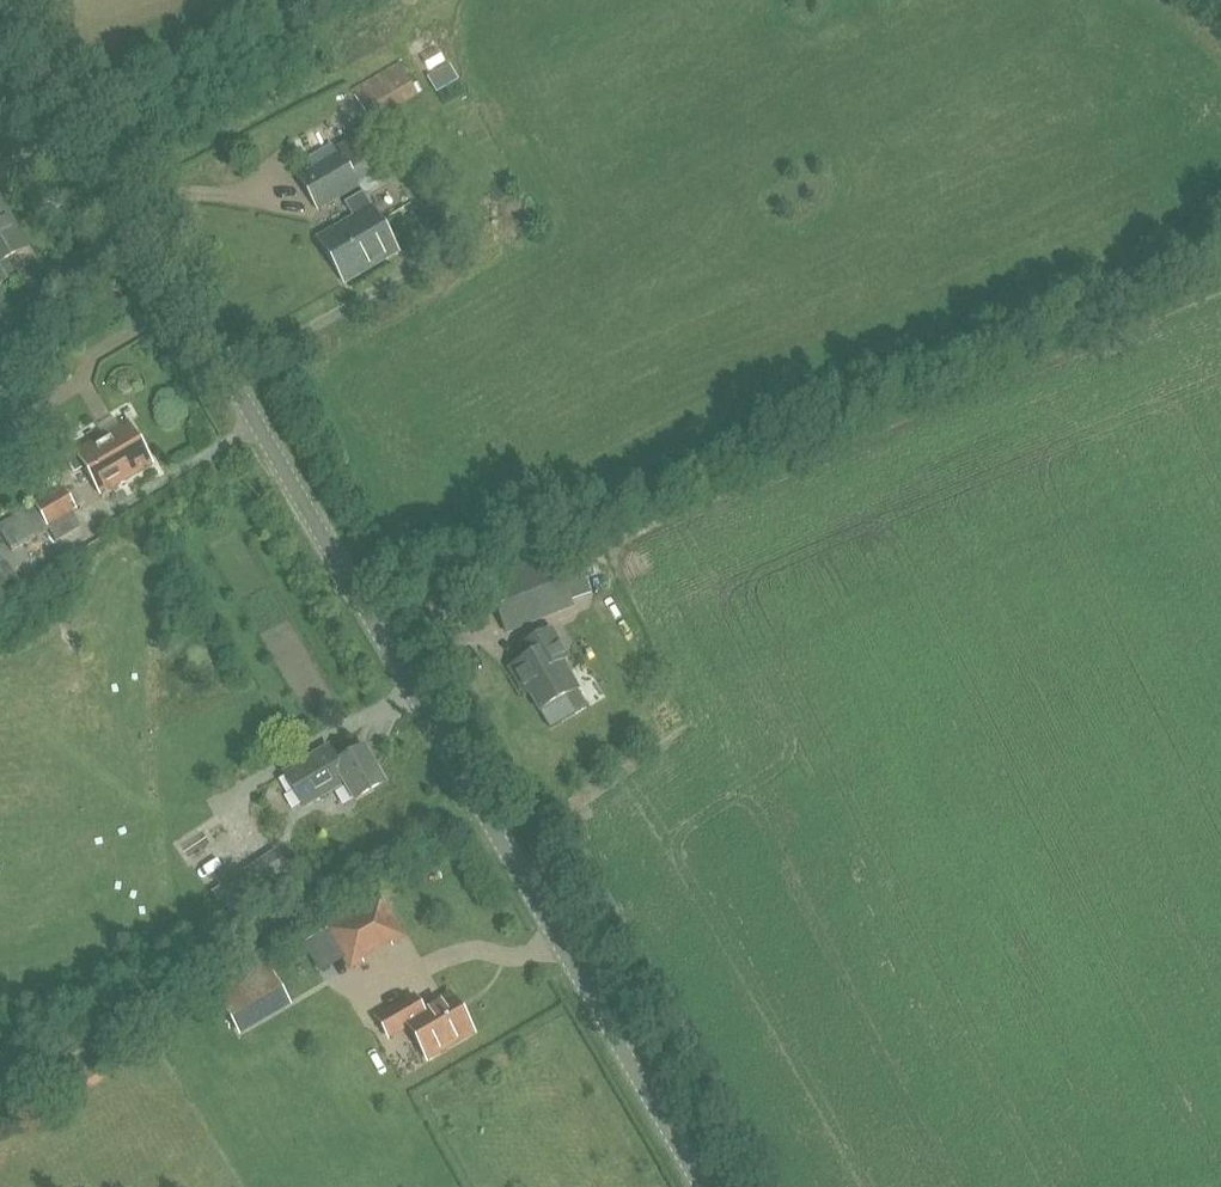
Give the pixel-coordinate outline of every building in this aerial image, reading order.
[(418,94),(400,63),(352,91),(370,121),(418,94)] [(428,78),(437,93),(452,84),(459,80),(450,65),(439,71),(428,78)] [(385,154),(371,131),(338,150),(340,153),(299,177),(318,210),(359,186),(352,174),(385,154)] [(355,216),(318,238),(345,284),(399,252),(363,192),(346,202),(355,216)] [(7,261),(29,248),(0,199),(0,285),(16,276),(7,261)] [(72,474),(85,467),(101,495),(153,465),(128,422),(64,459),(72,474)] [(11,549),(48,527),(57,541),(81,527),(74,515),(78,512),(77,510),(77,509),(65,488),(0,526),(0,529),(11,549)] [(573,605),(554,560),(488,587),(507,632),(573,605)] [(21,585),(7,563),(0,567),(0,598),(21,585)] [(563,662),(569,658),(552,629),(520,648),(527,659),(511,668),(520,684),(524,682),(551,728),(576,714),(566,696),(578,689),(563,662)] [(385,784),(364,748),(331,767),(322,752),(285,774),(304,806),(345,782),(356,801),(385,784)] [(275,849),(211,893),(229,920),(294,876),(275,849)] [(391,943),(403,937),(381,900),(329,930),(351,967),(362,960),(361,957),(389,940),(391,943)] [(267,966),(218,995),(237,1028),(287,999),(267,966)] [(414,997),(378,1018),(379,1020),(395,1010),(406,1027),(408,1026),(428,1059),(473,1032),(451,995),(423,1012),(414,997)]
